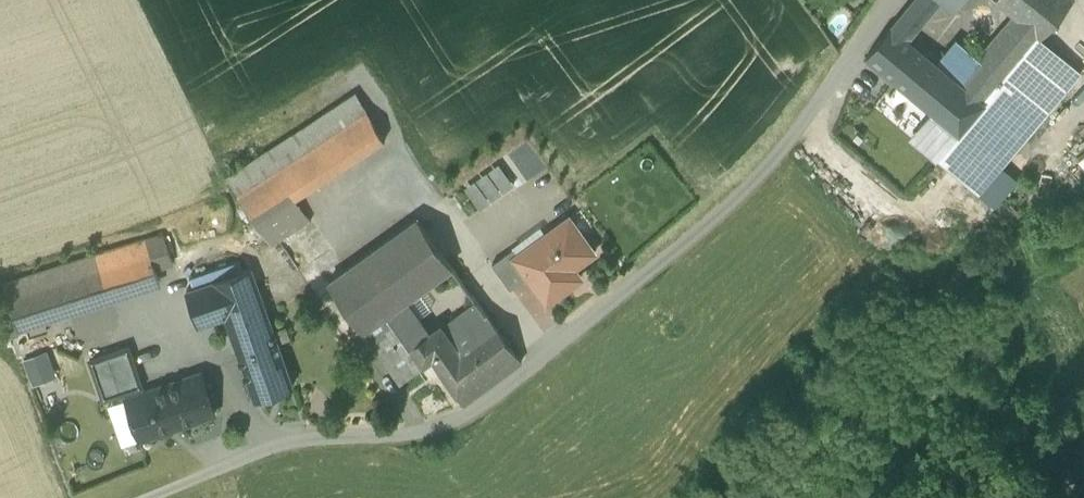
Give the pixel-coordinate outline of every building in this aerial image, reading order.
[(891,26),(906,37),(937,0),(913,0),(891,26)] [(1014,14),(1040,35),(1070,0),(997,0),(1014,14)] [(1014,14),(958,80),(985,102),(1019,61),(1040,35),(1014,14)] [(906,37),(891,26),(866,57),(869,60),(919,100),(959,133),(985,102),(958,80),(906,37)] [(919,100),(869,60),(849,85),(898,126),(919,100)] [(959,133),(937,158),(974,189),(1055,92),(1019,61),(985,102),(959,133)] [(355,91),(265,150),(277,168),(295,196),(384,137),(355,91)] [(919,100),(898,126),(937,158),(959,133),(919,100)] [(487,140),(431,175),(446,197),(460,189),(475,213),(517,187),(487,140)] [(265,150),(227,175),(238,193),(277,168),(265,150)] [(295,196),(277,168),(238,193),(271,244),(310,218),(295,196)] [(517,254),(513,257),(527,276),(546,302),(566,288),(559,277),(595,251),(569,216),(517,254)] [(417,218),(328,282),(362,330),(386,313),(406,298),(452,266),(417,218)] [(164,235),(146,241),(155,267),(173,261),(164,235)] [(107,251),(5,283),(18,325),(159,279),(155,267),(146,241),(108,253),(107,251)] [(513,248),(492,263),(510,288),(527,276),(513,257),(517,254),(513,248)] [(251,267),(186,290),(199,325),(225,316),(229,327),(238,351),(276,338),(251,267)] [(429,331),(406,298),(386,313),(422,364),(432,356),(453,341),(443,327),(440,323),(429,331)] [(477,302),(443,327),(453,341),(432,356),(465,402),(520,361),(477,302)] [(422,364),(386,313),(362,330),(399,381),(422,364)] [(229,327),(213,333),(223,361),(239,355),(238,351),(229,327)] [(276,338),(238,351),(239,355),(254,397),(293,384),(276,338)] [(128,346),(89,360),(103,400),(142,386),(128,346)] [(22,357),(32,384),(56,375),(46,348),(22,357)] [(201,373),(126,399),(140,438),(214,412),(201,373)]
